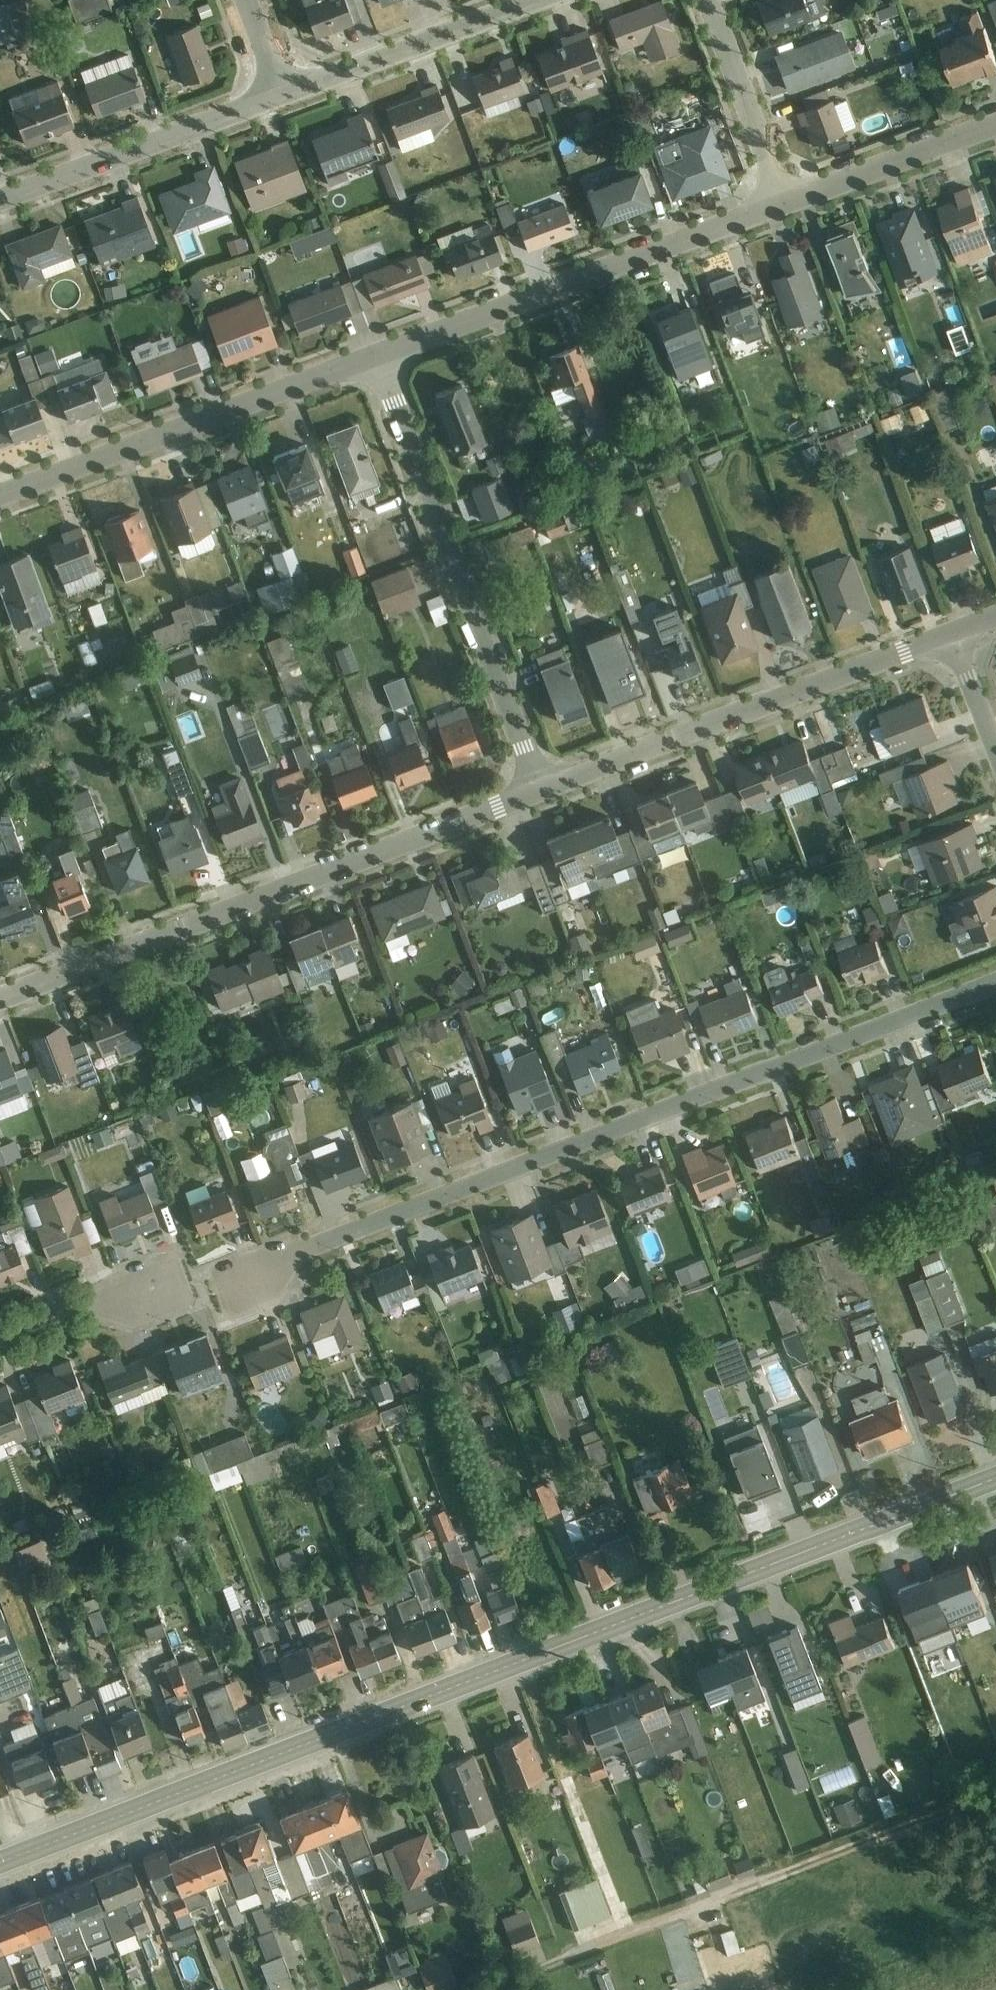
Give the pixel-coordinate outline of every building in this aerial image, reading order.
[(0,5),(0,50),(32,37),(18,0),(12,0),(0,5)] [(111,11),(107,0),(69,0),(80,25),(111,11)] [(359,20),(352,0),(319,0),(300,7),(312,38),(359,20)] [(404,0),(377,0),(380,8),(404,0)] [(810,21),(802,0),(764,0),(755,3),(768,37),(810,21)] [(677,52),(662,6),(611,23),(620,51),(643,44),(648,61),(677,52)] [(995,73),(995,64),(977,17),(933,34),(955,89),(995,73)] [(184,85),(214,73),(196,25),(165,37),(184,85)] [(787,94),(854,68),(839,31),(773,57),(787,94)] [(557,101),(606,82),(590,40),(541,59),(557,101)] [(96,119),(146,101),(129,55),(79,73),(96,119)] [(906,77),(917,73),(910,57),(899,61),(906,77)] [(487,113),(525,97),(512,65),(474,81),(487,113)] [(23,146),(71,130),(55,82),(7,98),(23,146)] [(399,146),(449,125),(433,88),(384,110),(399,146)] [(546,94),(525,102),(529,112),(550,105),(546,94)] [(816,156),(848,143),(832,101),(800,113),(816,156)] [(326,179),(377,160),(360,118),(310,137),(326,179)] [(673,201),(729,178),(708,126),(652,148),(673,201)] [(562,154),(575,149),(570,137),(557,141),(562,154)] [(255,210),(302,192),(284,144),(236,163),(255,210)] [(392,158),(377,163),(394,214),(408,209),(392,158)] [(176,234),(230,215),(212,164),(157,184),(176,234)] [(595,227),(651,208),(639,172),(583,191),(595,227)] [(518,256),(575,234),(558,191),(501,213),(518,256)] [(958,262),(991,249),(969,191),(936,203),(958,262)] [(103,267),(152,248),(134,200),(84,219),(103,267)] [(900,285),(938,272),(914,205),(876,218),(900,285)] [(71,257),(61,224),(2,242),(17,289),(46,280),(41,266),(71,257)] [(309,247),(335,241),(332,227),(305,232),(309,247)] [(847,300),(878,288),(856,230),(825,242),(847,300)] [(454,280),(497,262),(485,231),(441,248),(454,280)] [(231,255),(247,248),(241,234),(225,241),(231,255)] [(789,330),(825,316),(799,248),(763,262),(789,330)] [(375,306),(424,288),(411,254),(362,273),(375,306)] [(299,334),(349,315),(336,281),(285,300),(299,334)] [(730,357),(765,350),(754,293),(719,300),(730,357)] [(225,364),(277,344),(259,299),(207,320),(225,364)] [(674,385),(714,370),(689,302),(649,317),(674,385)] [(948,327),(955,349),(968,345),(961,323),(948,327)] [(149,394),(201,376),(186,335),(134,354),(149,394)] [(910,367),(901,335),(888,339),(896,370),(910,367)] [(193,340),(201,363),(208,361),(200,338),(193,340)] [(570,425),(602,413),(577,344),(545,356),(570,425)] [(39,372),(56,366),(49,347),(33,352),(39,372)] [(67,422),(120,403),(103,355),(50,374),(67,422)] [(914,368),(900,371),(904,395),(918,392),(914,368)] [(458,457),(486,446),(462,383),(434,393),(458,457)] [(44,431),(27,384),(0,393),(0,447),(44,431)] [(886,434),(901,428),(894,411),(879,417),(886,434)] [(349,496),(380,485),(357,423),(325,435),(349,496)] [(284,488),(312,480),(302,448),(274,456),(284,488)] [(660,474),(665,489),(696,479),(691,464),(660,474)] [(233,522),(263,512),(248,466),(218,476),(233,522)] [(503,478),(472,483),(479,521),(510,516),(503,478)] [(183,555),(216,542),(195,488),(162,501),(183,555)] [(474,511),(468,496),(457,500),(463,516),(474,511)] [(987,500),(995,526),(995,496),(987,500)] [(119,562),(156,548),(142,509),(105,523),(119,562)] [(565,518),(543,525),(548,539),(569,533),(565,518)] [(947,582),(983,568),(964,520),(929,533),(947,582)] [(61,585),(96,572),(81,533),(46,546),(61,585)] [(295,545),(271,550),(278,579),(256,583),(261,602),(306,592),(295,545)] [(340,550),(346,577),(364,572),(358,546),(340,550)] [(894,604),(926,593),(910,548),(878,559),(894,604)] [(49,617),(26,554),(0,563),(0,591),(14,630),(49,617)] [(836,630),(875,615),(852,555),(812,570),(836,630)] [(553,575),(568,571),(564,556),(549,560),(553,575)] [(778,645),(813,631),(787,565),(753,578),(778,645)] [(380,615),(418,607),(409,568),(372,577),(380,615)] [(206,614),(239,607),(235,586),(202,593),(206,614)] [(160,643),(209,626),(198,593),(182,599),(184,605),(169,610),(172,622),(155,628),(160,643)] [(721,665),(758,652),(737,593),(699,606),(721,665)] [(424,601),(435,627),(450,620),(439,595),(424,601)] [(86,606),(93,626),(106,622),(99,602),(86,606)] [(678,683),(700,675),(674,608),(652,617),(678,683)] [(351,646),(336,648),(339,672),(354,670),(351,646)] [(609,710),(645,695),(624,646),(588,661),(609,710)] [(161,690),(202,679),(197,662),(171,669),(168,661),(154,665),(161,690)] [(560,726),(587,716),(566,661),(540,671),(560,726)] [(403,674),(384,681),(403,735),(413,732),(403,704),(412,701),(403,674)] [(894,752),(938,735),(922,693),(877,709),(894,752)] [(451,768),(483,756),(464,708),(433,720),(451,768)] [(185,740),(198,737),(194,716),(180,719),(185,740)] [(396,789),(430,777),(415,735),(381,748),(396,789)] [(781,790),(816,775),(800,737),(765,752),(781,790)] [(174,747),(162,752),(167,764),(179,759),(174,747)] [(781,790),(765,752),(734,765),(751,803),(781,790)] [(47,753),(28,762),(32,770),(50,761),(47,753)] [(341,808),(375,796),(360,754),(326,766),(341,808)] [(920,819),(964,801),(946,758),(902,776),(920,819)] [(901,763),(882,769),(885,780),(904,774),(901,763)] [(292,830),(319,819),(301,772),(274,782),(292,830)] [(223,851),(262,836),(239,777),(216,786),(226,813),(210,820),(223,851)] [(679,826),(709,814),(695,778),(665,790),(679,826)] [(71,795),(88,833),(103,826),(86,788),(71,795)] [(679,826),(665,790),(636,801),(650,837),(679,826)] [(17,814),(0,812),(0,854),(10,856),(17,814)] [(596,877),(627,864),(606,813),(575,825),(593,870),(596,877)] [(170,877),(207,864),(190,817),(167,826),(171,836),(157,841),(170,877)] [(935,885),(987,864),(970,822),(918,843),(935,885)] [(593,870),(575,825),(546,837),(564,882),(593,870)] [(118,896),(149,884),(135,848),(123,853),(119,844),(100,851),(118,896)] [(464,910),(522,887),(507,850),(450,872),(464,910)] [(61,919),(91,908),(71,852),(53,858),(61,880),(48,884),(61,919)] [(38,929),(17,875),(0,882),(0,936),(3,943),(38,929)] [(383,940),(444,916),(431,883),(369,907),(383,940)] [(995,934),(995,890),(993,884),(950,903),(968,946),(995,934)] [(781,885),(761,893),(766,905),(786,896),(781,885)] [(890,891),(878,894),(885,919),(897,915),(890,891)] [(675,909),(662,911),(664,925),(677,923),(675,909)] [(347,913),(317,925),(333,965),(356,956),(348,937),(356,934),(347,913)] [(668,948),(691,940),(684,922),(661,930),(668,948)] [(303,977),(333,965),(317,925),(287,936),(303,977)] [(581,931),(568,940),(576,951),(589,942),(581,931)] [(851,990),(890,975),(877,939),(838,954),(851,990)] [(222,1010),(283,987),(269,949),(207,972),(222,1010)] [(781,1018),(825,1001),(808,956),(763,974),(781,1018)] [(711,1038),(756,1021),(741,980),(696,997),(711,1038)] [(118,1058),(142,1048),(121,1001),(86,1016),(103,1056),(115,1051),(118,1058)] [(645,1066),(689,1050),(673,1006),(629,1022),(645,1066)] [(45,1081),(78,1068),(61,1023),(28,1036),(45,1081)] [(578,1089),(622,1073),(605,1026),(561,1043),(578,1089)] [(22,1094),(3,1049),(0,1050),(0,1103),(22,1094)] [(518,1116),(554,1103),(536,1052),(500,1066),(518,1116)] [(955,1106),(995,1091),(981,1054),(941,1070),(955,1106)] [(890,1143),(937,1126),(914,1063),(892,1071),(894,1075),(868,1085),(890,1143)] [(286,1101),(303,1099),(301,1079),(284,1081),(286,1101)] [(448,1141),(492,1126),(476,1081),(432,1096),(448,1141)] [(824,1156),(855,1145),(837,1095),(806,1106),(824,1156)] [(385,1165),(432,1148),(413,1098),(366,1115),(385,1165)] [(213,1115),(222,1138),(232,1134),(222,1111),(213,1115)] [(755,1167),(797,1152),(784,1117),(742,1132),(755,1167)] [(326,1195),(367,1179),(350,1135),(309,1152),(326,1195)] [(20,1160),(17,1142),(0,1145),(0,1163),(20,1160)] [(698,1198),(736,1184),(720,1143),(682,1157),(698,1198)] [(262,1151),(239,1157),(245,1178),(268,1172),(262,1151)] [(630,1214),(670,1198),(657,1163),(616,1178),(630,1214)] [(263,1220),(299,1206),(284,1167),(248,1181),(263,1220)] [(116,1242),(157,1226),(140,1184),(99,1200),(116,1242)] [(47,1263),(90,1248),(67,1185),(35,1197),(47,1231),(37,1235),(47,1263)] [(201,1237),(238,1223),(224,1188),(188,1203),(201,1237)] [(570,1246),(611,1232),(596,1189),(555,1203),(570,1246)] [(510,1281),(553,1264),(533,1212),(490,1228),(510,1281)] [(842,1245),(828,1247),(824,1215),(811,1217),(814,1240),(812,1240),(817,1284),(828,1283),(829,1291),(847,1289),(845,1276),(846,1276),(842,1245)] [(26,1279),(8,1229),(0,1232),(0,1288),(26,1279)] [(442,1295),(483,1279),(468,1239),(426,1255),(442,1295)] [(770,1258),(766,1244),(731,1252),(734,1266),(770,1258)] [(920,1265),(924,1276),(907,1283),(926,1333),(964,1318),(940,1258),(920,1265)] [(674,1270),(682,1293),(710,1283),(701,1260),(674,1270)] [(382,1310),(417,1297),(405,1265),(370,1278),(382,1310)] [(621,1274),(603,1287),(619,1310),(637,1296),(621,1274)] [(340,1354),(363,1345),(343,1294),(299,1311),(310,1341),(332,1333),(340,1354)] [(781,1334),(795,1328),(782,1296),(767,1302),(781,1334)] [(571,1305),(555,1311),(563,1332),(579,1326),(571,1305)] [(870,1312),(848,1321),(852,1333),(875,1324),(870,1312)] [(870,1330),(854,1333),(859,1364),(876,1361),(870,1330)] [(182,1393),(219,1378),(201,1333),(164,1348),(182,1393)] [(796,1333),(782,1337),(792,1366),(806,1361),(796,1333)] [(995,1394),(995,1335),(968,1346),(989,1397),(995,1394)] [(256,1387),(299,1370),(287,1338),(244,1355),(256,1387)] [(708,1348),(721,1387),(749,1377),(735,1338),(708,1348)] [(481,1367),(499,1360),(495,1348),(477,1355),(481,1367)] [(112,1402),(153,1387),(139,1349),(98,1364),(112,1402)] [(931,1421),(968,1407),(946,1350),(909,1364),(931,1421)] [(55,1431),(91,1418),(72,1366),(36,1379),(55,1431)] [(370,1389),(376,1405),(392,1399),(386,1382),(370,1389)] [(23,1438),(6,1389),(0,1391),(0,1447),(23,1438)] [(866,1456),(911,1438),(895,1398),(850,1417),(866,1456)] [(384,1426),(408,1417),(403,1402),(378,1411),(384,1426)] [(803,1480),(838,1467),(814,1402),(778,1414),(803,1480)] [(241,1478),(242,1483),(272,1473),(265,1451),(252,1455),(244,1433),(204,1447),(217,1486),(241,1478)] [(728,1449),(745,1496),(779,1484),(762,1437),(728,1449)] [(648,1513),(693,1496),(679,1459),(634,1476),(648,1513)] [(613,1577),(639,1567),(613,1501),(587,1511),(613,1577)] [(429,1513),(439,1542),(454,1537),(443,1508),(429,1513)] [(759,1508),(744,1513),(750,1534),(766,1530),(759,1508)] [(613,1577),(587,1511),(563,1521),(589,1586),(613,1577)] [(26,1543),(12,1549),(22,1571),(36,1565),(26,1543)] [(301,1546),(275,1553),(280,1573),(307,1566),(301,1546)] [(371,1557),(353,1564),(368,1606),(387,1599),(371,1557)] [(950,1622),(985,1609),(968,1560),(933,1572),(950,1622)] [(496,1623),(521,1614),(502,1565),(478,1574),(496,1623)] [(468,1631),(488,1624),(469,1568),(449,1575),(468,1631)] [(405,1574),(383,1582),(390,1599),(412,1590),(405,1574)] [(232,1583),(222,1587),(229,1607),(239,1603),(232,1583)] [(435,1644),(455,1636),(435,1587),(415,1595),(435,1644)] [(435,1644),(415,1595),(394,1603),(415,1652),(435,1644)] [(844,1667),(894,1648),(877,1602),(827,1621),(844,1667)] [(10,1637),(0,1606),(0,1640),(10,1637)] [(378,1667),(399,1659),(381,1609),(359,1617),(378,1667)] [(378,1667),(359,1617),(340,1624),(359,1674),(378,1667)] [(142,1627),(147,1638),(164,1631),(160,1620),(142,1627)] [(790,1698),(822,1685),(797,1623),(765,1636),(790,1698)] [(317,1677),(345,1666),(332,1630),(304,1641),(317,1677)] [(317,1677),(304,1641),(276,1651),(289,1687),(317,1677)] [(33,1688),(17,1648),(0,1654),(0,1700),(33,1688)] [(270,1694),(289,1687),(276,1651),(256,1659),(270,1694)] [(217,1668),(201,1672),(198,1657),(155,1667),(159,1682),(171,1679),(174,1693),(220,1682),(217,1668)] [(739,1719),(765,1712),(753,1661),(700,1674),(707,1702),(734,1696),(739,1719)] [(246,1740),(271,1730),(250,1674),(224,1684),(246,1740)] [(103,1699),(129,1692),(124,1677),(98,1684),(103,1699)] [(650,1741),(674,1732),(654,1678),(630,1687),(650,1741)] [(246,1740),(224,1684),(202,1693),(223,1749),(246,1740)] [(650,1741),(630,1687),(605,1696),(625,1750),(650,1741)] [(185,1742),(205,1734),(187,1692),(168,1700),(185,1742)] [(599,1760),(625,1750),(605,1696),(579,1706),(599,1760)] [(123,1753),(150,1742),(135,1702),(107,1713),(123,1753)] [(599,1760),(579,1706),(560,1713),(567,1732),(558,1735),(571,1770),(599,1760)] [(97,1776),(120,1767),(100,1714),(76,1724),(92,1763),(97,1776)] [(860,1767),(877,1763),(866,1717),(849,1721),(860,1767)] [(14,1739),(36,1732),(31,1720),(9,1727),(14,1739)] [(92,1763),(76,1724),(49,1734),(65,1774),(92,1763)] [(510,1785),(543,1773),(527,1732),(494,1744),(510,1785)] [(18,1789),(51,1777),(36,1734),(3,1746),(18,1789)] [(796,1749),(781,1753),(792,1792),(807,1788),(796,1749)] [(484,1828),(481,1819),(495,1814),(473,1751),(437,1764),(463,1836),(484,1828)] [(602,1762),(587,1769),(592,1781),(607,1774),(602,1762)] [(335,1832),(358,1823),(344,1789),(321,1798),(335,1832)] [(875,1797),(882,1819),(894,1816),(887,1793),(875,1797)] [(335,1832),(321,1798),(300,1806),(314,1841),(335,1832)] [(849,1798),(831,1807),(840,1826),(858,1817),(849,1798)] [(293,1850),(314,1841),(300,1806),(279,1815),(293,1850)] [(247,1866),(273,1856),(260,1821),(234,1831),(247,1866)] [(342,1834),(357,1876),(374,1870),(359,1828),(342,1834)] [(247,1866),(234,1831),(213,1838),(227,1874),(247,1866)] [(408,1888),(442,1875),(426,1832),(391,1845),(408,1888)] [(227,1874),(213,1838),(189,1847),(203,1883),(227,1874)] [(180,1894),(204,1885),(203,1883),(189,1847),(166,1856),(175,1881),(180,1894)] [(153,1889),(175,1881),(166,1856),(163,1849),(141,1858),(153,1889)] [(123,1901),(142,1894),(130,1861),(110,1869),(123,1901)] [(123,1901),(110,1869),(92,1876),(104,1908),(123,1901)] [(76,1920),(102,1911),(89,1876),(63,1886),(76,1920)] [(562,1890),(575,1927),(610,1915),(596,1877),(562,1890)] [(76,1920),(63,1886),(37,1896),(50,1930),(76,1920)] [(24,1940),(50,1930),(37,1896),(11,1906),(24,1940)] [(11,1906),(0,1910),(0,1948),(0,1949),(24,1940),(11,1906)] [(718,1932),(725,1955),(739,1951),(733,1928),(718,1932)] [(388,1950),(393,1973),(413,1969),(408,1946),(388,1950)] [(458,1986),(450,1949),(418,1957),(426,1989),(441,1989),(458,1986)] [(283,1952),(260,1959),(270,1989),(294,1989),(283,1952)] [(393,1976),(356,1989),(398,1989),(393,1976)]
